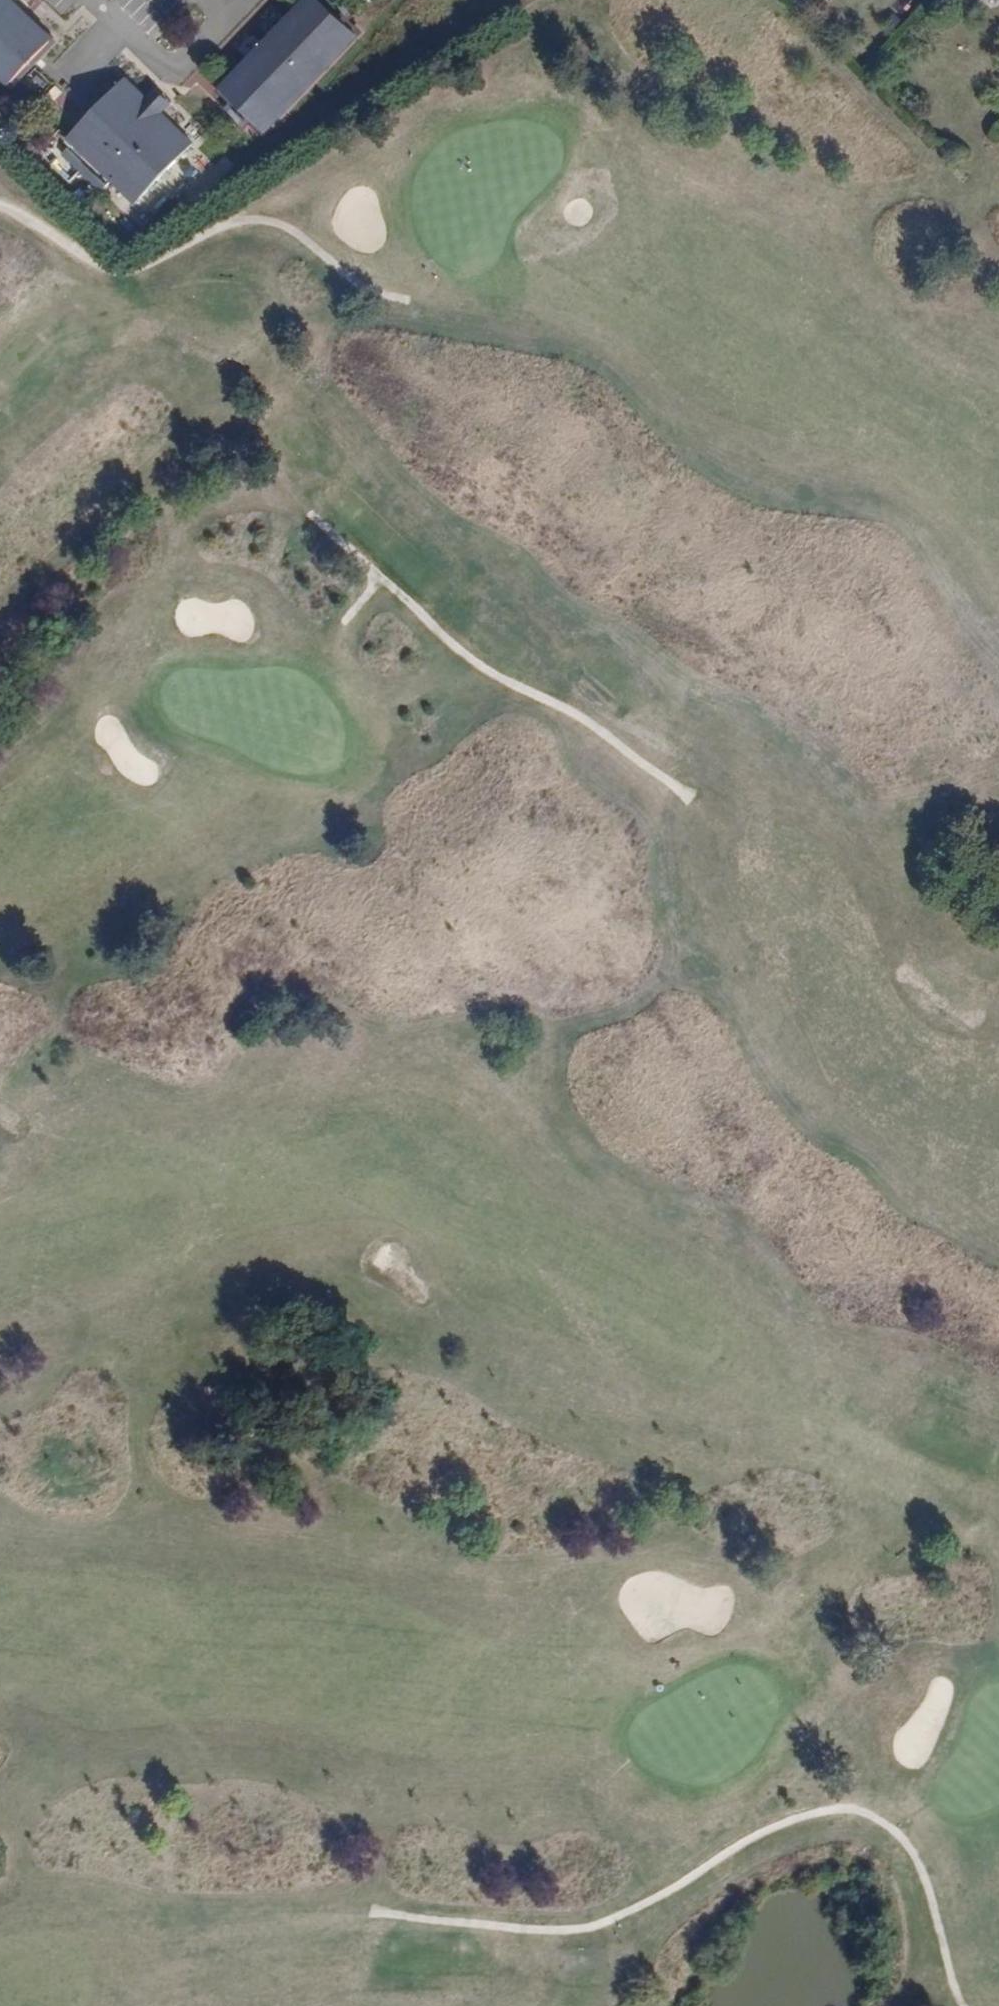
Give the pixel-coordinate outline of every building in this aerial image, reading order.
[(5,86),(49,39),(8,0),(0,0),(0,81),(5,86)] [(354,37),(314,0),(298,0),(214,91),(262,136),(354,37)] [(146,92),(141,97),(120,77),(59,142),(128,207),(189,142),(156,111),(161,105),(146,92)] [(53,154),(45,162),(85,203),(94,194),(53,154)] [(162,176),(177,193),(194,178),(179,161),(162,176)]
